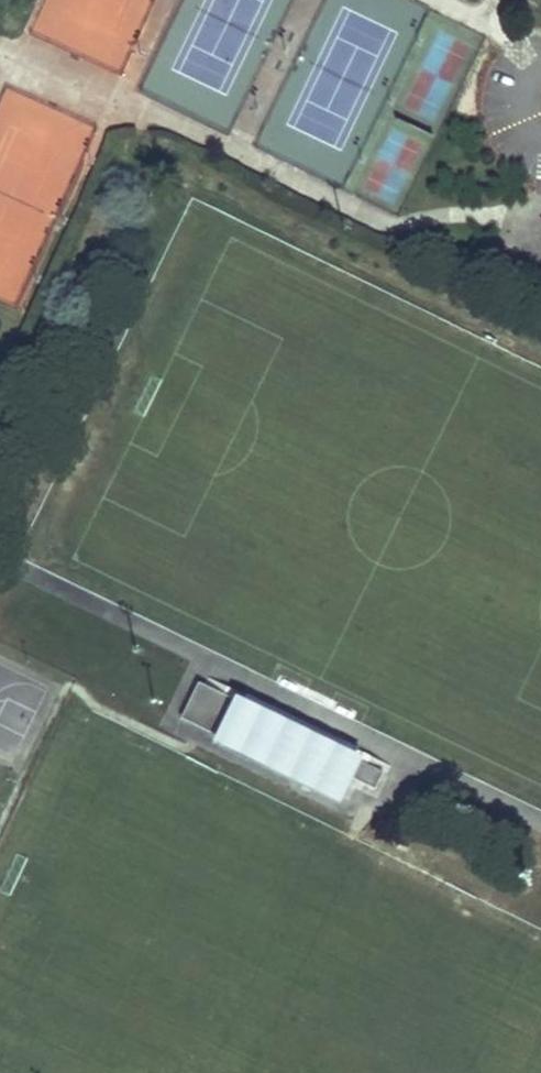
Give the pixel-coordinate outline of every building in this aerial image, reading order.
[(188,678),(170,715),(333,790),(341,771),(366,782),(375,764),(359,757),(362,749),(227,686),(224,695),(188,678)]
